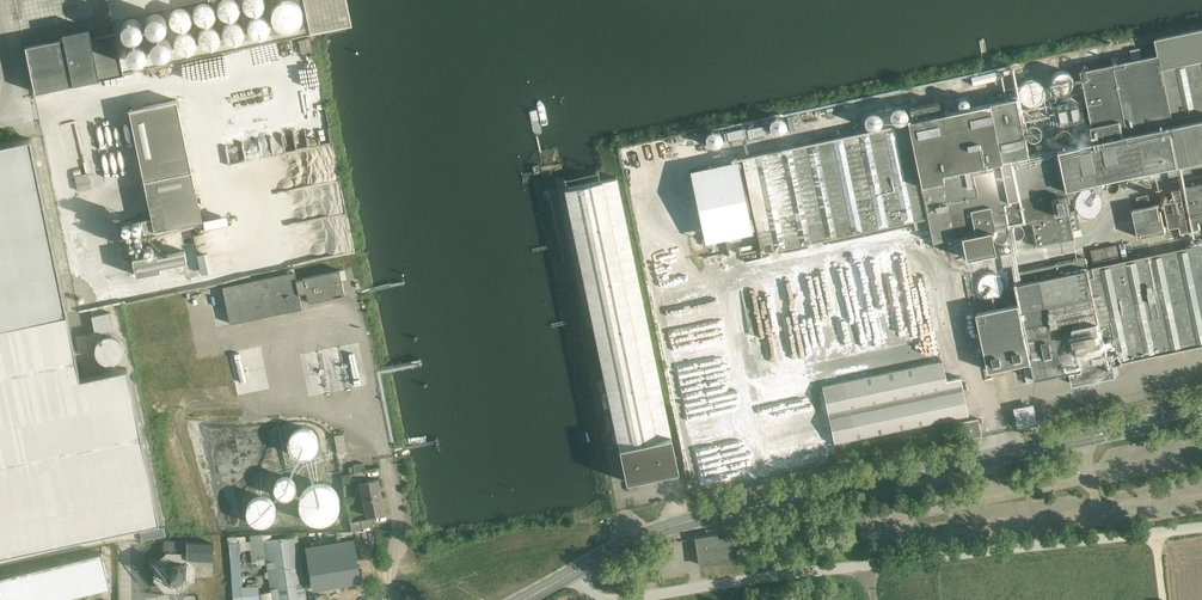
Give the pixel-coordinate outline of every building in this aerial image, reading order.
[(222,0),(220,2),(219,3),(218,5),(217,8),(217,11),(217,12),(218,14),(219,16),(219,17),(221,18),(222,19),(224,20),(226,21),(228,21),(229,21),(231,21),(232,20),(233,19),(234,19),(235,18),(236,17),(237,16),(238,15),(239,13),(239,11),(239,8),(239,6),(238,4),(237,3),(236,2),(235,1),(234,0),(222,0)] [(243,1),(243,3),(243,5),(243,7),(244,8),(245,10),(246,11),(246,12),(248,13),(250,14),(252,14),(253,15),(254,14),(256,14),(257,14),(259,13),(260,13),(262,10),(263,8),(264,7),(264,5),(264,3),(264,1),(264,0),(243,0),(243,1)] [(286,2),(283,2),(279,3),(276,6),(274,8),(272,11),(272,14),(271,18),(272,22),(273,24),(274,26),(275,28),(277,29),(280,31),(281,31),(284,32),(286,33),(289,32),(292,32),(294,31),(295,30),(297,28),(300,25),(301,23),(302,20),(302,17),(302,13),(301,11),(299,7),(296,5),(295,4),(291,2),(289,2),(286,2)] [(204,4),(202,4),(200,5),(198,5),(198,6),(196,7),(195,9),(194,10),(193,13),(193,15),(193,17),(194,19),(195,20),(196,22),(197,23),(198,24),(199,25),(200,25),(202,25),(204,26),(205,26),(207,25),(208,25),(209,24),(210,24),(212,22),(213,20),(214,19),(215,17),(215,15),(215,14),(214,12),(214,10),(213,9),(213,8),(212,7),(211,6),(210,6),(209,5),(208,4),(206,4),(204,4)] [(180,9),(178,9),(176,9),(174,10),(173,11),(172,12),(170,14),(169,16),(169,18),(169,19),(169,21),(169,22),(170,25),(171,26),(172,27),(173,28),(174,29),(176,30),(177,30),(179,31),(181,31),(182,30),(184,30),(185,29),(187,28),(188,27),(189,26),(190,24),(190,22),(191,20),(191,18),(190,17),(190,15),(189,14),(188,12),(187,12),(186,11),(185,10),(184,10),(183,9),(181,9),(180,9)] [(155,14),(153,14),(151,15),(149,16),(148,17),(147,18),(146,19),(145,21),(145,24),(145,26),(145,27),(145,28),(146,30),(147,31),(148,32),(149,33),(149,34),(151,34),(152,35),(154,35),(155,36),(157,36),(158,35),(160,35),(162,34),(163,33),(164,32),(165,31),(166,29),(166,28),(166,27),(167,25),(167,24),(166,22),(166,21),(165,20),(165,18),(164,18),(163,16),(162,16),(160,15),(159,14),(158,14),(156,14),(155,14)] [(258,17),(256,17),(255,17),(253,18),(251,19),(250,20),(249,22),(248,24),(248,25),(247,27),(248,29),(248,31),(249,33),(250,34),(251,35),(251,36),(253,37),(254,37),(255,37),(256,38),(257,38),(259,38),(261,38),(262,37),(263,36),(265,36),(266,35),(267,33),(268,32),(269,29),(269,27),(269,26),(268,24),(268,23),(267,22),(267,21),(266,20),(265,19),(264,18),(262,17),(260,17),(259,17),(258,17)] [(132,19),(131,19),(129,19),(127,20),(126,20),(124,21),(123,22),(122,23),(122,25),(121,26),(120,28),(120,30),(120,32),(121,34),(122,36),(123,37),(124,38),(125,39),(126,40),(127,40),(128,41),(130,41),(131,41),(133,41),(135,40),(136,40),(138,39),(138,38),(140,37),(140,36),(141,35),(142,33),(142,31),(142,29),(142,28),(142,26),(141,25),(141,24),(140,23),(139,22),(138,21),(137,20),(135,19),(133,19),(132,19)] [(235,23),(232,22),(230,22),(229,23),(226,24),(225,25),(223,27),(222,28),(222,31),(221,33),(222,35),(222,37),(223,38),(224,40),(224,41),(226,42),(227,42),(228,43),(230,44),(231,44),(233,44),(234,44),(236,43),(237,43),(238,42),(239,41),(241,40),(242,38),(242,37),(243,35),(243,33),(243,32),(243,30),(242,28),(241,27),(241,26),(239,25),(238,24),(237,23),(235,23)] [(211,27),(210,27),(208,27),(206,27),(204,28),(202,29),(201,31),(200,32),(199,34),(198,36),(198,38),(198,41),(199,42),(199,44),(201,45),(202,47),(203,48),(204,49),(206,49),(207,50),(209,50),(210,50),(212,49),(214,49),(215,48),(216,48),(218,47),(218,46),(219,44),(220,43),(220,42),(221,41),(221,38),(221,36),(221,34),(220,33),(219,32),(219,31),(218,30),(217,29),(216,28),(215,28),(213,27),(211,27)] [(115,32),(94,36),(93,29),(65,35),(67,42),(26,51),(35,92),(124,74),(115,32)] [(912,119),(907,120),(907,122),(741,157),(761,252),(913,220),(915,230),(929,227),(933,242),(961,236),(965,258),(995,252),(990,230),(1031,221),(1036,247),(1074,238),(1074,236),(1073,230),(1080,228),(1076,211),(1070,212),(1065,189),(1131,175),(1151,171),(1182,164),(1201,160),(1201,29),(1155,39),(1159,55),(1082,71),(1084,83),(1093,125),(1092,126),(1095,141),(1027,154),(1022,128),(1021,125),(1018,111),(1018,109),(1016,97),(941,113),(939,102),(909,108),(912,119)] [(186,32),(185,32),(183,32),(180,33),(179,34),(178,35),(176,36),(175,38),(174,40),(174,42),(174,45),(174,47),(175,49),(176,50),(177,51),(179,53),(180,53),(182,54),(183,54),(184,54),(186,54),(187,54),(189,53),(190,53),(191,52),(193,49),(194,49),(195,47),(195,45),(195,43),(195,41),(195,40),(194,39),(194,38),(193,36),(192,36),(191,34),(190,34),(187,33),(186,32)] [(159,37),(158,37),(156,38),(154,40),(153,40),(152,41),(151,44),(150,46),(150,48),(150,50),(150,51),(151,53),(151,54),(152,55),(153,56),(155,57),(155,58),(157,59),(158,59),(159,59),(160,59),(162,59),(164,59),(165,59),(167,58),(168,57),(169,56),(170,55),(171,54),(171,53),(172,51),(172,49),(172,46),(172,45),(172,44),(171,42),(170,42),(170,41),(168,40),(168,39),(167,38),(165,38),(164,37),(162,37),(161,37),(159,37)] [(137,42),(136,42),(134,43),(132,43),(130,44),(130,45),(128,46),(128,47),(127,48),(126,49),(126,51),(126,52),(126,54),(126,56),(126,57),(127,58),(127,59),(128,60),(129,61),(130,62),(131,62),(132,63),(134,63),(135,64),(136,64),(137,64),(138,64),(139,63),(140,63),(142,62),(143,61),(144,61),(145,60),(146,58),(147,57),(147,55),(147,54),(147,52),(147,51),(147,50),(146,48),(145,47),(144,45),(143,45),(142,44),(140,43),(139,43),(137,42)] [(1142,58),(1140,48),(1130,50),(1132,60),(1142,58)] [(1089,62),(1091,69),(1099,67),(1098,60),(1089,62)] [(981,75),(971,77),(973,85),(982,83),(1001,79),(1001,78),(999,71),(981,75)] [(1061,71),(1059,71),(1056,73),(1055,74),(1053,75),(1052,77),(1051,80),(1050,83),(1050,85),(1051,88),(1052,89),(1053,90),(1054,92),(1056,93),(1057,93),(1059,94),(1061,94),(1063,95),(1065,94),(1067,94),(1068,93),(1070,91),(1071,91),(1072,89),(1072,88),(1073,86),(1074,84),(1074,83),(1074,81),(1073,78),(1072,76),(1070,74),(1068,73),(1066,72),(1063,71),(1061,71)] [(1031,79),(1029,80),(1027,80),(1025,81),(1023,83),(1020,86),(1019,89),(1018,93),(1019,97),(1020,100),(1023,103),(1025,104),(1028,106),(1031,106),(1035,106),(1038,105),(1039,104),(1042,102),(1044,99),(1045,96),(1045,95),(1045,93),(1045,90),(1044,88),(1044,87),(1043,86),(1041,83),(1038,81),(1035,80),(1031,79)] [(1068,97),(1065,97),(1062,99),(1060,100),(1057,103),(1056,106),(1055,110),(1056,114),(1057,117),(1060,119),(1061,121),(1064,122),(1066,123),(1068,123),(1072,123),(1074,122),(1075,121),(1077,119),(1079,118),(1080,116),(1081,113),(1081,110),(1081,107),(1080,104),(1078,101),(1075,99),(1072,97),(1068,97)] [(177,100),(129,110),(152,218),(141,220),(144,232),(202,220),(177,100)] [(870,127),(870,118),(851,119),(852,127),(862,127),(870,127)] [(1082,125),(1080,125),(1079,126),(1077,127),(1076,129),(1075,131),(1075,132),(1075,134),(1075,135),(1076,137),(1077,138),(1078,139),(1079,140),(1081,141),(1082,141),(1084,141),(1086,140),(1088,139),(1090,137),(1090,135),(1090,133),(1090,131),(1090,129),(1089,128),(1088,127),(1086,126),(1085,126),(1082,125)] [(0,145),(0,328),(42,319),(67,314),(30,139),(0,145)] [(1182,164),(1184,170),(1201,166),(1201,160),(1182,164)] [(1151,171),(1131,175),(1132,181),(1152,176),(1151,171)] [(75,176),(78,191),(91,188),(87,173),(75,176)] [(678,471),(671,436),(617,178),(565,189),(626,482),(678,471)] [(1173,190),(1174,196),(1180,226),(1182,233),(1201,229),(1200,221),(1201,221),(1201,184),(1173,190)] [(1089,187),(1085,188),(1081,190),(1078,192),(1077,194),(1075,197),(1075,200),(1075,203),(1075,206),(1076,209),(1077,211),(1079,213),(1082,215),(1085,216),(1088,217),(1090,217),(1093,217),(1097,215),(1099,213),(1101,212),(1103,209),(1104,206),(1104,204),(1104,201),(1104,198),(1103,195),(1101,193),(1099,191),(1098,190),(1095,188),(1093,188),(1089,187)] [(1149,196),(1137,198),(1138,206),(1151,203),(1149,196)] [(1180,226),(1174,196),(1165,203),(1170,228),(1180,226)] [(1161,205),(1133,210),(1139,238),(1166,233),(1161,205)] [(205,233),(197,234),(201,265),(213,263),(211,251),(207,251),(205,233)] [(1120,262),(1117,245),(1109,246),(1091,250),(1095,268),(1088,269),(1086,258),(1014,273),(1020,304),(978,313),(990,371),(1032,362),(1036,379),(1071,372),(1074,384),(1118,374),(1115,363),(1201,345),(1201,245),(1120,262)] [(156,253),(133,258),(136,276),(161,271),(160,267),(186,261),(184,251),(157,257),(156,253)] [(294,272),(222,287),(230,324),(302,309),(300,299),(307,297),(308,303),(345,295),(342,282),(347,281),(345,268),(303,277),(303,278),(296,279),(294,272)] [(991,273),(988,273),(985,275),(983,276),(982,278),(980,281),(979,283),(978,285),(978,288),(979,290),(980,292),(981,294),(982,295),(982,296),(984,297),(986,299),(988,299),(991,300),(993,300),(994,300),(996,299),(998,298),(1000,297),(1001,296),(1003,294),(1004,292),(1005,289),(1005,286),(1005,284),(1004,282),(1003,280),(1002,278),(1001,276),(999,275),(997,274),(995,273),(993,273),(991,273)] [(110,312),(92,316),(95,334),(101,333),(101,337),(99,338),(98,340),(97,341),(96,343),(95,344),(95,347),(94,349),(95,352),(95,353),(96,356),(96,357),(97,358),(98,359),(99,360),(100,361),(101,362),(102,362),(103,363),(104,363),(106,364),(107,364),(108,364),(109,364),(111,364),(112,364),(113,364),(114,363),(116,363),(117,362),(118,361),(120,360),(120,359),(121,358),(122,357),(122,355),(123,354),(123,353),(124,352),(124,349),(124,348),(123,346),(123,344),(122,343),(122,342),(121,341),(120,340),(119,339),(118,338),(117,337),(115,336),(114,336),(113,335),(111,335),(110,330),(114,330),(110,312)] [(0,328),(0,555),(160,522),(128,369),(81,378),(67,314),(42,319),(0,328)] [(943,362),(823,387),(834,443),(968,415),(961,378),(947,381),(943,362)] [(1035,425),(1031,405),(1012,409),(1015,429),(1035,425)] [(961,440),(982,436),(978,419),(957,423),(961,440)] [(312,442),(312,441),(312,438),(311,436),(308,432),(304,429),(302,428),(299,428),(294,428),(291,430),(288,432),(287,434),(286,436),(285,441),(285,444),(286,447),(287,449),(289,451),(293,454),(298,455),(303,454),(306,453),(308,451),(310,449),(311,447),(312,444),(312,442)] [(355,473),(365,470),(363,463),(353,465),(355,473)] [(367,482),(365,470),(355,473),(350,474),(351,482),(359,480),(363,500),(382,496),(378,479),(367,482)] [(292,485),(291,480),(289,477),(286,475),(284,474),(282,474),(278,474),(274,477),(272,480),(271,484),(271,488),(273,492),(276,495),(281,496),(285,495),(287,495),(289,493),(291,490),(292,488),(292,485)] [(336,499),(336,495),(334,490),(333,487),(329,483),(326,481),(323,479),(319,478),(315,478),(310,479),(306,481),(303,482),(300,485),(298,489),(296,491),(295,496),(295,499),(295,502),(296,506),(298,509),(300,513),(303,515),(306,517),(310,519),(314,520),(319,519),(323,518),(326,517),(329,514),(333,511),(334,508),(336,503),(336,499)] [(271,509),(271,506),(270,503),(268,500),(267,498),(265,497),(262,495),(259,494),(256,494),(254,494),(251,495),(248,497),(246,499),(244,501),(243,503),(242,506),(242,509),(242,511),(243,514),(246,518),(248,520),(250,522),(254,523),(256,523),(260,523),(262,522),(267,519),(269,517),(270,515),(271,511),(271,509)] [(361,529),(365,528),(376,525),(374,514),(385,512),(382,496),(363,500),(367,519),(360,520),(361,529)] [(164,528),(140,532),(142,541),(165,536),(164,528)] [(271,534),(227,537),(228,544),(229,544),(233,599),(306,599),(296,536),(272,539),(271,534)] [(697,543),(700,565),(737,559),(733,537),(697,543)] [(149,560),(149,569),(157,569),(163,569),(163,583),(185,584),(187,561),(170,560),(170,557),(213,560),(213,552),(214,543),(164,540),(163,561),(149,560)] [(307,555),(312,590),(361,582),(356,548),(307,555)] [(67,597),(109,587),(101,553),(0,577),(0,593),(2,599),(68,599),(67,597)]
